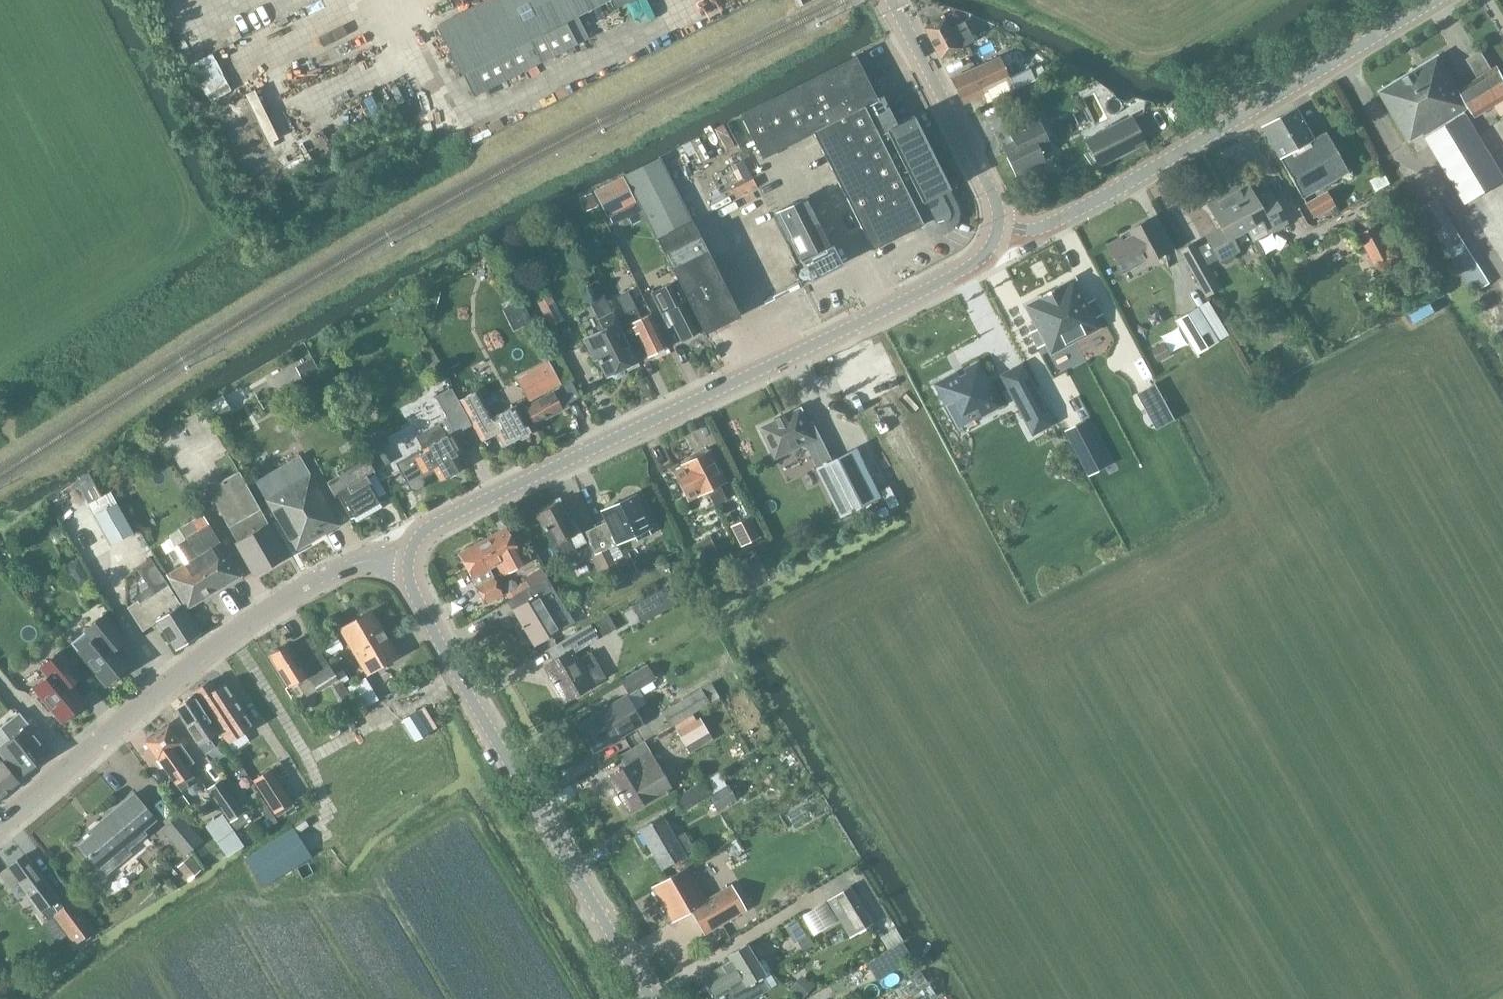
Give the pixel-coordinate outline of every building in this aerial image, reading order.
[(257,10),(265,28),(327,0),(280,0),(257,10)] [(474,96),(587,38),(575,15),(605,0),(488,0),(438,26),(474,96)] [(616,8),(632,0),(611,0),(616,8)] [(924,29),(940,59),(975,41),(965,21),(952,28),(946,17),(924,29)] [(951,79),(962,104),(984,94),(988,102),(1036,80),(1022,48),(951,79)] [(1460,90),(1439,56),(1380,92),(1410,142),(1424,134),(1466,204),(1502,181),(1502,174),(1465,111),(1471,107),(1477,117),(1495,106),(1502,101),(1502,73),(1499,66),(1493,69),(1482,51),(1468,60),(1479,78),(1460,90)] [(741,115),(741,116),(747,129),(762,158),(814,133),(873,249),(932,219),(933,221),(935,222),(936,223),(938,224),(940,224),(942,224),(944,224),(946,223),(947,223),(949,221),(950,219),(951,218),(951,217),(951,216),(952,215),(952,213),(951,211),(951,210),(942,193),(949,189),(913,117),(898,124),(883,96),(877,99),(856,57),(741,115)] [(1264,130),(1303,197),(1348,172),(1327,133),(1314,140),(1298,111),(1264,130)] [(1008,131),(1013,142),(1007,157),(1017,176),(1047,162),(1042,151),(1047,137),(1038,118),(1008,131)] [(1117,130),(1101,138),(1096,150),(1101,160),(1126,149),(1127,153),(1146,144),(1134,118),(1116,127),(1117,130)] [(660,158),(626,175),(704,333),(739,316),(660,158)] [(594,191),(607,218),(637,203),(624,176),(594,191)] [(717,236),(756,219),(737,176),(705,190),(714,209),(706,212),(717,236)] [(1284,224),(1287,222),(1269,189),(1255,197),(1246,182),(1226,193),(1247,230),(1253,241),(1273,230),(1277,231),(1284,228),(1284,224)] [(1335,206),(1327,191),(1305,203),(1313,218),(1335,206)] [(1247,230),(1226,193),(1207,204),(1221,229),(1207,237),(1209,241),(1219,258),(1221,262),(1227,264),(1234,260),(1235,251),(1238,250),(1232,238),(1247,230)] [(777,212),(811,279),(842,264),(808,196),(777,212)] [(1423,208),(1475,294),(1491,285),(1438,198),(1423,208)] [(1108,246),(1123,273),(1147,260),(1148,262),(1165,253),(1148,221),(1130,231),(1131,233),(1108,246)] [(1359,236),(1375,265),(1395,254),(1379,225),(1359,236)] [(1207,264),(1219,258),(1209,241),(1198,247),(1206,262),(1207,264)] [(1191,270),(1206,262),(1198,247),(1194,242),(1180,250),(1191,270)] [(1191,270),(1205,296),(1220,288),(1207,264),(1206,262),(1191,270)] [(766,315),(779,301),(772,294),(780,286),(766,272),(745,294),(766,315)] [(589,301),(605,332),(586,342),(596,359),(598,358),(607,377),(611,375),(612,377),(616,379),(623,376),(624,372),(623,369),(637,362),(593,273),(586,282),(592,294),(591,300),(589,301)] [(1059,286),(1049,291),(1075,341),(1100,328),(1095,318),(1102,314),(1095,299),(1087,303),(1075,280),(1074,278),(1072,279),(1059,286)] [(651,292),(669,327),(673,326),(680,341),(688,337),(689,340),(698,335),(697,332),(700,331),(674,280),(651,292)] [(633,346),(639,343),(646,357),(666,347),(649,314),(641,318),(627,291),(616,296),(625,312),(622,314),(620,320),(633,346)] [(1075,341),(1049,291),(1039,296),(1040,296),(1026,303),(1024,304),(1025,306),(1037,329),(1030,333),(1038,347),(1045,344),(1051,354),(1075,341)] [(533,322),(522,300),(503,310),(514,331),(533,322)] [(1177,320),(1197,355),(1219,343),(1199,308),(1177,320)] [(981,368),(994,363),(978,327),(965,332),(981,368)] [(516,378),(529,402),(559,385),(547,362),(516,378)] [(976,408),(981,415),(1001,405),(989,383),(978,363),(964,371),(965,374),(959,378),(957,373),(936,385),(947,405),(954,401),(962,415),(976,408)] [(571,381),(524,407),(534,426),(569,406),(568,403),(579,397),(571,381)] [(1155,384),(1137,394),(1148,415),(1166,405),(1155,384)] [(1025,420),(1036,414),(1044,429),(1054,424),(1033,385),(1012,396),(1025,420)] [(436,397),(448,419),(416,437),(423,449),(397,464),(411,488),(417,491),(423,487),(424,481),(423,478),(435,472),(440,482),(462,469),(456,456),(461,453),(452,435),(455,433),(456,434),(471,425),(452,388),(436,397)] [(493,417),(478,390),(460,400),(482,442),(496,434),(504,446),(518,438),(521,439),(528,436),(528,432),(530,431),(516,405),(493,417)] [(223,395),(211,402),(219,417),(231,410),(223,395)] [(759,429),(774,459),(804,444),(840,518),(880,498),(856,449),(831,461),(811,421),(807,423),(800,409),(759,429)] [(1099,450),(1084,422),(1067,431),(1081,460),(1099,450)] [(681,486),(690,481),(697,496),(707,492),(714,506),(727,500),(720,485),(726,482),(710,450),(709,451),(707,449),(698,453),(700,456),(692,460),(691,457),(682,461),(683,464),(682,465),(683,467),(674,472),(681,486)] [(255,482),(295,550),(339,525),(300,455),(255,482)] [(367,478),(375,473),(365,456),(338,472),(339,475),(327,482),(335,496),(338,495),(351,518),(354,516),(358,518),(364,515),(364,511),(381,501),(367,478)] [(237,539),(235,541),(254,573),(287,554),(239,470),(207,487),(237,539)] [(607,522),(596,527),(607,549),(652,528),(636,495),(601,511),(607,522)] [(541,512),(536,515),(559,561),(576,553),(574,548),(587,542),(574,516),(570,518),(562,501),(550,507),(549,504),(539,509),(541,512)] [(133,532),(117,504),(95,516),(111,544),(133,532)] [(177,527),(184,537),(210,522),(203,511),(177,527)] [(730,526),(740,547),(761,536),(750,516),(730,526)] [(175,542),(187,561),(166,574),(186,608),(242,574),(210,522),(184,537),(175,542)] [(496,567),(502,564),(507,574),(526,564),(506,527),(482,540),(484,543),(496,567)] [(586,532),(611,584),(622,579),(610,555),(607,549),(596,527),(586,532)] [(496,567),(484,543),(482,540),(458,553),(472,580),(478,577),(482,583),(494,577),(490,570),(496,567)] [(96,558),(85,563),(93,582),(104,577),(96,558)] [(497,575),(494,577),(482,583),(478,586),(487,602),(506,592),(497,575)] [(506,600),(534,646),(562,629),(573,623),(553,588),(546,576),(506,600)] [(127,608),(142,631),(157,622),(175,650),(199,635),(169,586),(140,604),(138,601),(127,608)] [(677,604),(667,587),(632,608),(642,625),(677,604)] [(339,629),(366,675),(397,656),(370,610),(339,629)] [(71,644),(105,686),(129,666),(114,650),(125,641),(104,616),(71,644)] [(554,646),(560,657),(544,667),(565,703),(595,686),(595,685),(606,678),(591,652),(578,660),(573,650),(584,643),(586,646),(599,639),(591,625),(554,646)] [(61,652),(43,631),(32,640),(50,661),(61,652)] [(270,659),(288,690),(298,684),(306,698),(332,682),(337,679),(311,637),(286,652),(285,650),(283,651),(275,650),(273,658),(270,659)] [(34,690),(61,723),(66,719),(68,721),(82,709),(80,707),(85,703),(70,686),(81,678),(60,653),(41,669),(48,678),(34,690)] [(647,666),(621,681),(629,694),(638,689),(655,679),(647,666)] [(374,684),(389,681),(386,670),(371,674),(374,684)] [(361,709),(362,708),(378,699),(365,677),(353,684),(348,687),(361,709)] [(419,677),(400,687),(404,695),(423,685),(419,677)] [(211,682),(192,694),(218,733),(227,746),(244,734),(249,742),(259,735),(226,685),(217,691),(211,682)] [(342,682),(334,686),(351,714),(358,710),(342,682)] [(692,715),(693,714),(721,697),(712,683),(663,712),(671,727),(675,725),(692,715)] [(638,689),(629,694),(625,696),(634,711),(647,703),(638,689)] [(192,694),(173,707),(204,754),(215,747),(209,739),(218,733),(192,694)] [(634,711),(625,696),(577,725),(593,753),(642,725),(634,711)] [(415,712),(402,720),(415,740),(428,733),(415,712)] [(19,777),(50,752),(40,740),(42,739),(31,725),(29,726),(19,713),(0,729),(10,742),(0,750),(0,753),(19,777)] [(693,714),(692,715),(675,725),(687,746),(709,734),(700,719),(697,721),(693,714)] [(194,762),(175,735),(168,725),(155,734),(153,732),(146,737),(147,740),(144,741),(158,761),(159,761),(181,792),(189,786),(186,783),(194,777),(187,767),(194,762)] [(625,767),(607,777),(628,813),(671,787),(644,741),(619,756),(625,767)] [(19,782),(0,760),(0,798),(19,782)] [(253,783),(275,817),(293,805),(272,772),(253,783)] [(710,795),(709,796),(717,810),(737,798),(722,772),(703,783),(710,795)] [(207,793),(231,826),(245,815),(222,783),(207,793)] [(702,783),(677,797),(684,810),(709,796),(710,795),(703,783),(702,783)] [(155,821),(134,795),(101,823),(104,827),(81,846),(105,875),(127,857),(124,853),(145,835),(142,832),(155,821)] [(802,799),(780,808),(787,823),(809,814),(802,799)] [(184,856),(202,841),(181,815),(180,815),(162,830),(184,856)] [(638,831),(661,870),(694,850),(684,832),(675,838),(662,817),(638,831)] [(222,818),(206,830),(228,861),(245,849),(222,818)] [(245,860),(262,887),(310,856),(293,829),(245,860)] [(25,854),(0,873),(0,876),(10,889),(19,883),(41,913),(42,912),(52,905),(58,913),(65,908),(25,854)] [(184,857),(176,864),(189,877),(196,870),(184,857)] [(671,922),(690,911),(704,934),(745,910),(731,886),(707,900),(688,867),(652,888),(671,922)] [(827,900),(850,938),(874,923),(850,886),(827,900)] [(54,916),(75,944),(95,930),(73,901),(65,908),(58,913),(52,905),(42,912),(48,920),(54,916)] [(887,944),(901,939),(897,927),(883,932),(887,944)] [(764,974),(747,945),(727,957),(730,962),(708,975),(710,979),(706,981),(716,998),(728,991),(729,994),(728,998),(750,998),(754,997),(746,985),(764,974)] [(885,957),(891,966),(895,971),(911,959),(901,945),(885,957)] [(888,998),(940,998),(925,968),(882,988),(888,998)]
